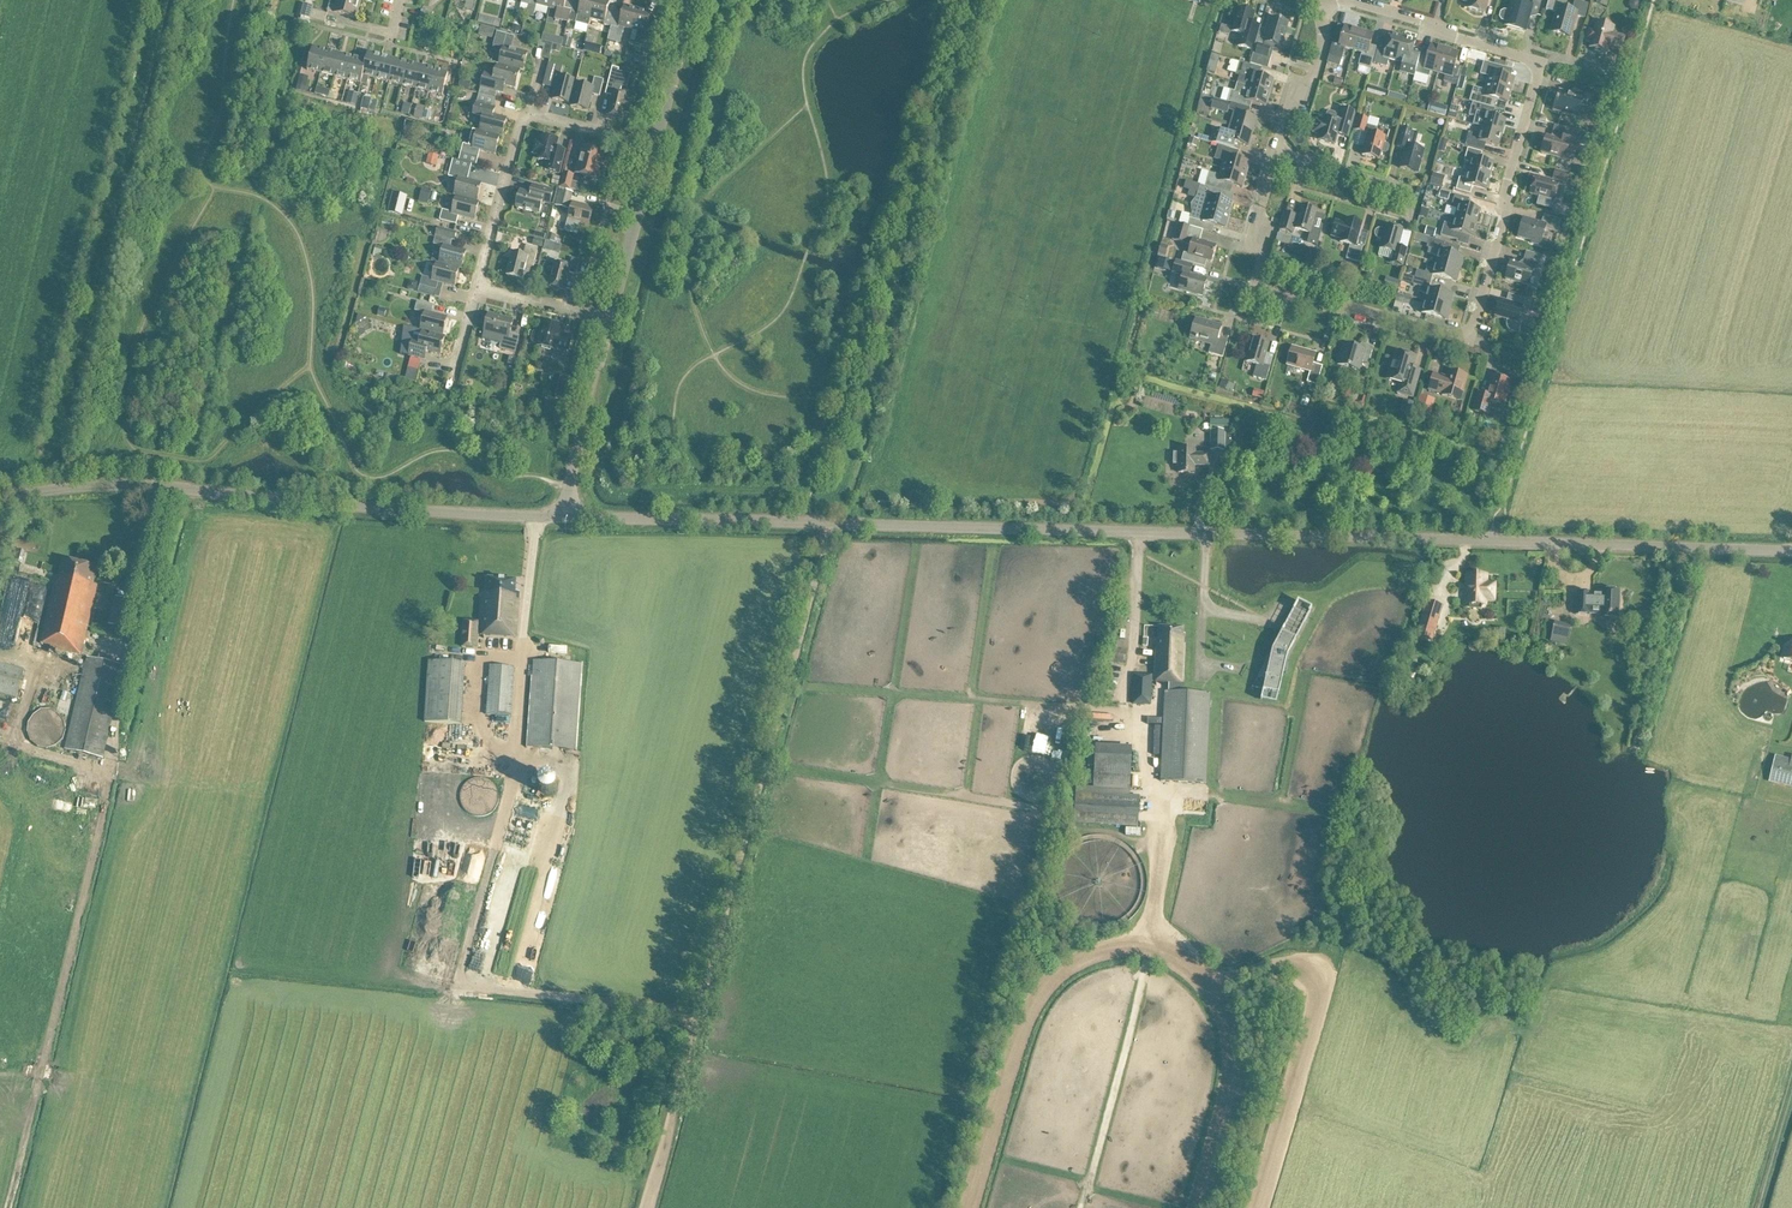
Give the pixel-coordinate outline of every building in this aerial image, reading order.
[(467,4),(465,10),(473,12),(477,0),(453,0),(467,4)] [(553,0),(531,0),(529,7),(536,9),(537,6),(550,10),(553,0)] [(574,1),(570,0),(553,0),(550,10),(557,12),(555,21),(568,24),(569,22),(570,18),(574,1)] [(597,0),(582,0),(581,3),(574,1),(570,18),(569,22),(576,24),(590,28),(591,21),(597,0)] [(616,12),(609,10),(610,3),(597,0),(591,21),(604,24),(604,27),(611,29),(616,12)] [(1460,1),(1469,4),(1467,10),(1484,14),(1488,0),(1461,0),(1460,1)] [(1534,0),(1532,7),(1511,1),(1507,13),(1504,12),(1500,13),(1499,19),(1501,22),(1504,23),(1503,27),(1526,34),(1530,20),(1537,18),(1541,2),(1541,0),(1534,0)] [(1562,9),(1564,2),(1556,0),(1548,0),(1545,12),(1556,15),(1550,33),(1570,39),(1576,17),(1585,20),(1588,5),(1575,1),(1572,12),(1562,9)] [(356,20),(360,7),(338,1),(336,8),(330,6),(328,13),(356,20)] [(326,23),(328,15),(316,12),(314,9),(314,8),(303,5),(300,18),(302,18),(301,23),(308,25),(309,20),(325,24),(325,26),(336,29),(337,25),(326,23)] [(633,32),(638,11),(624,7),(623,14),(616,12),(611,29),(608,41),(620,44),(624,29),(633,32)] [(1242,11),(1239,10),(1232,33),(1241,35),(1238,48),(1253,52),(1261,28),(1252,26),(1255,14),(1242,11)] [(434,14),(422,11),(420,19),(432,22),(434,14)] [(652,42),(652,39),(657,23),(650,21),(651,14),(638,11),(633,32),(638,33),(635,45),(643,47),(645,41),(652,42)] [(1250,66),(1262,69),(1268,71),(1274,50),(1270,49),(1271,45),(1281,48),(1288,24),(1272,19),(1269,29),(1268,28),(1264,43),(1265,43),(1264,47),(1258,45),(1255,56),(1253,56),(1250,66)] [(500,30),(501,22),(494,20),(492,28),(500,30)] [(1613,35),(1615,28),(1596,23),(1593,33),(1589,31),(1586,42),(1590,43),(1589,49),(1607,54),(1608,50),(1621,54),(1625,38),(1613,35)] [(484,26),(482,35),(495,39),(498,30),(484,26)] [(1353,52),(1359,31),(1345,27),(1341,42),(1334,40),(1329,58),(1341,62),(1345,49),(1353,52)] [(1288,29),(1286,36),(1295,39),(1297,31),(1288,29)] [(1359,31),(1353,52),(1362,54),(1358,67),(1371,71),(1376,52),(1369,50),(1373,35),(1359,31)] [(523,72),(528,54),(513,50),(516,39),(497,34),(493,52),(502,54),(499,66),(523,72)] [(1396,62),(1403,39),(1390,35),(1385,52),(1378,50),(1374,65),(1387,68),(1389,60),(1396,62)] [(593,54),(597,39),(589,37),(585,53),(593,54)] [(572,40),(565,38),(563,48),(570,50),(572,40)] [(1403,39),(1396,62),(1403,64),(1400,72),(1414,76),(1418,62),(1411,60),(1416,42),(1403,39)] [(553,46),(552,52),(559,54),(561,47),(553,45),(553,46)] [(1438,74),(1445,51),(1431,47),(1426,62),(1420,60),(1421,57),(1420,57),(1415,74),(1429,78),(1430,72),(1438,74)] [(321,75),(327,53),(313,49),(308,71),(321,75)] [(1445,51),(1438,74),(1445,76),(1443,83),(1457,86),(1462,69),(1461,71),(1454,70),(1459,55),(1445,51)] [(335,78),(340,56),(327,53),(321,75),(335,78)] [(376,80),(382,58),(368,54),(366,63),(367,63),(361,85),(367,87),(369,78),(376,80)] [(1210,72),(1218,74),(1223,56),(1214,54),(1210,72)] [(348,82),(353,59),(340,56),(335,78),(348,82)] [(390,84),(395,61),(382,58),(376,80),(390,84)] [(636,58),(634,66),(646,69),(648,61),(636,58)] [(367,63),(366,63),(353,59),(348,82),(350,82),(361,85),(367,63)] [(403,87),(409,65),(395,61),(390,84),(403,87)] [(1262,69),(1250,66),(1239,63),(1236,76),(1239,77),(1237,84),(1249,88),(1269,94),(1273,81),(1260,77),(1262,69)] [(1487,85),(1511,92),(1514,79),(1499,75),(1501,68),(1504,69),(1484,63),(1480,75),(1489,78),(1487,85)] [(416,90),(422,68),(409,65),(403,87),(416,90)] [(481,89),(479,96),(502,101),(506,87),(515,90),(520,72),(497,66),(494,77),(484,74),(480,89),(481,89)] [(570,105),(576,82),(560,78),(563,68),(554,66),(549,82),(557,84),(553,100),(570,105)] [(429,94),(435,71),(422,68),(416,90),(429,94)] [(629,97),(620,95),(622,88),(615,86),(619,70),(613,69),(608,87),(612,96),(607,117),(623,121),(624,114),(630,116),(633,103),(628,101),(629,97)] [(435,71),(429,94),(443,97),(449,75),(435,71)] [(307,89),(309,78),(300,77),(298,87),(307,89)] [(600,98),(604,81),(595,79),(592,89),(577,85),(571,107),(588,112),(592,96),(600,98)] [(1265,108),(1269,94),(1249,88),(1237,84),(1234,93),(1230,92),(1227,104),(1230,105),(1250,110),(1252,104),(1265,108)] [(1507,105),(1511,92),(1487,85),(1485,92),(1473,88),(1469,103),(1493,109),(1490,108),(1492,100),(1507,105)] [(318,94),(330,98),(333,91),(320,86),(318,94)] [(1588,108),(1592,93),(1575,88),(1573,97),(1559,93),(1554,111),(1578,118),(1581,106),(1588,108)] [(349,94),(346,105),(356,108),(359,96),(349,94)] [(1398,97),(1396,103),(1405,106),(1407,99),(1398,97)] [(1230,105),(1227,104),(1214,100),(1211,110),(1227,115),(1228,111),(1230,105)] [(371,101),(368,112),(376,114),(379,103),(371,101)] [(1434,102),(1431,111),(1449,116),(1451,106),(1434,102)] [(496,109),(477,104),(473,117),(483,120),(480,131),(503,137),(507,120),(494,116),(496,109)] [(1472,104),(1469,117),(1475,119),(1473,126),(1482,129),(1502,135),(1506,121),(1493,117),(1495,111),(1472,104)] [(418,117),(427,119),(429,106),(420,105),(418,117)] [(1248,117),(1250,110),(1230,105),(1228,111),(1233,113),(1229,127),(1253,134),(1257,119),(1248,117)] [(1348,140),(1355,113),(1342,110),(1339,122),(1335,121),(1336,117),(1335,115),(1329,113),(1327,114),(1325,118),(1323,123),(1316,121),(1312,135),(1320,137),(1318,141),(1335,146),(1337,137),(1348,140)] [(1375,135),(1377,129),(1367,127),(1368,120),(1359,118),(1355,131),(1365,134),(1365,133),(1368,134),(1362,156),(1379,161),(1381,154),(1385,155),(1388,154),(1389,148),(1388,146),(1384,145),(1386,138),(1375,135)] [(1249,148),(1253,134),(1229,127),(1227,134),(1215,131),(1211,144),(1219,146),(1239,152),(1241,146),(1249,148)] [(1417,174),(1424,152),(1409,148),(1413,133),(1401,129),(1396,148),(1405,151),(1400,169),(1417,174)] [(1469,134),(1465,147),(1484,152),(1486,145),(1498,148),(1502,135),(1482,129),(1479,137),(1469,134)] [(495,155),(500,138),(473,131),(469,147),(463,146),(461,154),(462,155),(460,162),(474,166),(476,158),(478,159),(479,151),(495,155)] [(1577,152),(1581,137),(1565,132),(1563,142),(1546,137),(1541,154),(1564,161),(1568,149),(1577,152)] [(545,172),(559,175),(566,152),(557,149),(559,141),(544,137),(542,144),(536,142),(532,156),(538,157),(538,161),(547,163),(545,172)] [(1239,152),(1219,146),(1215,160),(1224,163),(1222,170),(1245,176),(1249,164),(1237,160),(1239,152)] [(599,172),(602,162),(600,162),(602,152),(585,148),(580,163),(578,163),(575,174),(593,179),(595,171),(599,172)] [(1468,172),(1490,179),(1494,165),(1480,161),(1482,154),(1468,149),(1464,163),(1470,164),(1468,172)] [(440,157),(429,154),(426,165),(437,168),(440,157)] [(477,202),(482,185),(466,181),(468,172),(451,168),(449,178),(459,181),(455,196),(477,202)] [(1242,189),(1245,176),(1222,170),(1220,177),(1209,174),(1205,187),(1230,194),(1232,187),(1242,189)] [(1486,192),(1490,179),(1468,172),(1466,180),(1460,178),(1456,191),(1470,195),(1472,188),(1486,192)] [(1567,184),(1569,176),(1555,172),(1553,180),(1567,184)] [(1437,173),(1434,183),(1444,187),(1448,177),(1437,173)] [(570,191),(574,176),(564,174),(560,188),(570,191)] [(1535,178),(1530,195),(1539,197),(1536,207),(1552,211),(1554,202),(1561,204),(1566,187),(1559,185),(1559,184),(1535,178)] [(550,206),(553,191),(532,186),(530,195),(521,192),(516,209),(540,215),(542,204),(550,206)] [(1192,206),(1229,217),(1233,204),(1216,199),(1218,191),(1200,186),(1196,200),(1192,206)] [(432,193),(422,190),(420,197),(430,199),(432,193)] [(567,210),(571,194),(560,190),(555,207),(567,210)] [(394,194),(389,213),(400,216),(405,197),(394,194)] [(1455,219),(1477,225),(1481,211),(1467,207),(1469,200),(1455,196),(1451,209),(1457,211),(1455,219)] [(474,221),(479,204),(456,198),(452,214),(443,212),(440,222),(456,226),(459,217),(474,221)] [(569,220),(566,232),(576,235),(579,225),(588,228),(593,209),(573,204),(569,220)] [(1225,230),(1229,217),(1192,206),(1192,213),(1188,227),(1207,232),(1209,225),(1225,230)] [(1311,235),(1317,212),(1300,207),(1297,218),(1285,214),(1280,231),(1293,235),(1294,230),(1311,235)] [(1557,234),(1561,221),(1544,216),(1542,224),(1523,219),(1518,238),(1531,242),(1531,244),(1541,247),(1545,230),(1557,234)] [(1473,238),(1477,225),(1455,219),(1453,226),(1445,224),(1441,237),(1457,242),(1459,235),(1473,238)] [(1362,225),(1347,220),(1346,225),(1335,222),(1330,238),(1341,241),(1340,244),(1350,246),(1346,260),(1358,264),(1363,248),(1356,246),(1362,225)] [(1192,240),(1188,238),(1191,229),(1178,225),(1173,242),(1190,247),(1188,256),(1183,255),(1181,263),(1205,270),(1207,262),(1212,263),(1217,247),(1207,244),(1193,239),(1192,240)] [(1398,248),(1403,231),(1385,226),(1384,231),(1381,230),(1378,230),(1376,232),(1374,234),(1374,237),(1376,239),(1378,240),(1381,241),(1379,249),(1394,253),(1391,264),(1403,267),(1407,251),(1398,248)] [(1435,238),(1437,230),(1427,228),(1425,235),(1435,238)] [(455,242),(457,234),(438,229),(434,246),(443,248),(439,264),(462,270),(466,252),(450,248),(452,241),(455,242)] [(1281,233),(1279,242),(1292,245),(1294,236),(1281,233)] [(556,237),(547,235),(545,241),(554,244),(556,237)] [(542,249),(543,241),(534,239),(532,246),(542,249)] [(1436,264),(1460,271),(1463,259),(1444,253),(1446,245),(1429,240),(1425,254),(1438,258),(1436,264)] [(542,251),(549,253),(551,244),(544,243),(542,251)] [(534,268),(538,253),(526,250),(524,257),(513,254),(507,277),(522,281),(526,266),(534,268)] [(1517,266),(1510,264),(1506,280),(1528,287),(1527,289),(1536,292),(1546,258),(1526,253),(1524,261),(1517,266)] [(576,275),(579,261),(572,260),(570,268),(555,264),(549,288),(564,291),(569,274),(576,275)] [(1202,297),(1207,281),(1190,276),(1192,267),(1176,262),(1173,274),(1183,277),(1179,291),(1202,297)] [(454,288),(459,270),(437,264),(432,280),(423,278),(420,287),(437,291),(439,283),(454,288)] [(1359,267),(1347,264),(1344,274),(1356,277),(1359,267)] [(1456,283),(1460,271),(1436,264),(1434,271),(1427,269),(1425,274),(1417,271),(1415,278),(1431,283),(1433,276),(1456,283)] [(1429,290),(1431,283),(1415,278),(1413,286),(1421,288),(1420,294),(1427,296),(1425,302),(1449,309),(1452,297),(1429,290)] [(1409,307),(1411,299),(1398,296),(1395,303),(1409,307)] [(1528,315),(1532,302),(1518,298),(1516,305),(1500,301),(1495,317),(1508,321),(1508,323),(1507,326),(1508,329),(1510,331),(1513,332),(1518,334),(1521,324),(1518,323),(1521,313),(1528,315)] [(1445,321),(1449,309),(1425,302),(1422,314),(1445,321)] [(443,336),(448,319),(432,315),(434,307),(417,303),(415,312),(425,315),(420,330),(443,336)] [(1545,306),(1535,303),(1532,313),(1542,316),(1545,306)] [(484,332),(482,341),(501,345),(500,349),(515,353),(519,337),(510,335),(513,323),(488,316),(484,332)] [(1221,328),(1196,321),(1197,320),(1196,319),(1190,340),(1191,340),(1191,339),(1211,345),(1209,354),(1223,358),(1227,343),(1218,341),(1222,327),(1221,327),(1221,328)] [(560,339),(562,328),(544,324),(541,333),(536,332),(533,334),(531,341),(533,344),(538,346),(538,347),(556,352),(553,363),(565,366),(572,338),(565,337),(564,340),(560,339)] [(445,338),(422,333),(420,342),(413,340),(411,347),(404,345),(401,356),(411,358),(405,380),(416,383),(421,361),(425,362),(428,352),(440,356),(445,338)] [(1266,382),(1270,368),(1263,366),(1269,344),(1253,340),(1246,363),(1256,366),(1252,378),(1266,382)] [(1358,349),(1344,345),(1341,355),(1339,355),(1336,366),(1359,372),(1362,363),(1369,365),(1373,348),(1362,345),(1359,347),(1358,349)] [(1317,386),(1322,367),(1313,365),(1316,355),(1292,349),(1287,366),(1310,373),(1307,383),(1317,386)] [(1415,360),(1396,354),(1391,369),(1390,369),(1387,379),(1401,383),(1398,394),(1413,399),(1420,371),(1412,369),(1415,360)] [(509,358),(507,365),(515,367),(517,360),(509,358)] [(1460,402),(1467,377),(1449,372),(1447,379),(1433,375),(1429,391),(1442,395),(1442,397),(1460,402)] [(404,384),(405,379),(388,375),(386,380),(404,384)] [(560,377),(558,388),(567,390),(570,379),(560,377)] [(1504,408),(1511,383),(1492,378),(1487,397),(1478,394),(1473,412),(1488,416),(1491,404),(1504,408)] [(1406,401),(1404,412),(1413,413),(1415,403),(1406,401)] [(1427,423),(1430,411),(1417,407),(1414,420),(1427,423)] [(1212,432),(1211,452),(1224,452),(1225,433),(1229,433),(1229,421),(1210,421),(1210,432),(1212,432)] [(1179,455),(1173,454),(1173,466),(1179,466),(1179,474),(1194,475),(1195,467),(1209,467),(1209,455),(1195,455),(1195,450),(1179,450),(1179,455)] [(16,550),(13,562),(22,564),(25,552),(16,550)] [(51,649),(82,657),(98,587),(93,586),(97,569),(64,561),(59,578),(56,577),(40,645),(51,647),(51,649)] [(1484,586),(1484,577),(1469,576),(1468,585),(1466,585),(1466,595),(1468,595),(1468,606),(1483,606),(1484,599),(1492,600),(1492,587),(1484,586)] [(517,639),(520,593),(516,593),(517,582),(488,580),(487,594),(483,594),(481,628),(478,628),(479,623),(464,622),(462,648),(477,649),(478,635),(480,636),(517,639)] [(113,597),(115,589),(108,587),(106,596),(113,597)] [(1617,604),(1617,592),(1602,592),(1602,595),(1600,595),(1600,599),(1590,599),(1590,594),(1577,594),(1576,616),(1589,617),(1589,615),(1609,616),(1609,620),(1618,620),(1619,604),(1617,604)] [(1311,613),(1297,605),(1291,616),(1305,623),(1311,613)] [(27,609),(26,617),(44,621),(46,612),(27,609)] [(1422,613),(1415,636),(1429,640),(1436,617),(1422,613)] [(1559,622),(1554,641),(1570,645),(1575,626),(1559,622)] [(1183,636),(1183,629),(1158,628),(1158,643),(1155,643),(1154,677),(1135,676),(1133,705),(1150,706),(1151,683),(1169,684),(1168,694),(1165,694),(1161,783),(1206,785),(1210,696),(1183,694),(1186,639),(1185,639),(1185,636),(1183,636)] [(1282,633),(1258,679),(1265,680),(1261,697),(1277,701),(1285,661),(1296,640),(1282,633)] [(1785,646),(1781,660),(1790,663),(1789,666),(1791,667),(1791,647),(1785,646)] [(1112,663),(1125,665),(1127,651),(1113,649),(1112,663)] [(88,658),(87,663),(66,751),(102,759),(124,667),(88,658)] [(576,751),(582,666),(534,662),(528,748),(576,751)] [(429,663),(425,723),(461,726),(465,666),(429,663)] [(25,672),(0,665),(0,695),(17,700),(25,672)] [(511,718),(515,670),(490,668),(487,716),(511,718)] [(1645,733),(1638,731),(1633,747),(1640,749),(1645,733)] [(1129,797),(1131,752),(1096,750),(1094,789),(1076,788),(1074,824),(1138,828),(1139,798),(1129,797)] [(1776,759),(1770,782),(1791,788),(1791,762),(1776,759)] [(479,817),(482,817),(485,816),(488,815),(491,813),(494,811),(496,808),(497,805),(498,802),(499,798),(498,795),(498,792),(496,789),(494,786),(492,784),(489,782),(486,781),(482,780),(479,780),(476,781),(472,782),(470,784),(467,786),(465,789),(463,792),(463,795),(462,798),(462,802),(463,805),(465,808),(467,811),(469,813),(472,815),(475,816),(479,817)] [(549,808),(551,808),(552,808),(554,807),(555,806),(557,805),(558,803),(558,802),(559,800),(559,799),(559,797),(558,795),(557,794),(556,792),(555,791),(553,790),(552,790),(550,790),(548,790),(547,790),(545,791),(544,792),(543,793),(542,795),(541,796),(541,798),(541,800),(541,802),(542,803),(543,805),(544,806),(546,807),(547,807),(549,808)] [(1070,843),(1072,827),(1064,826),(1063,842),(1070,843)]
